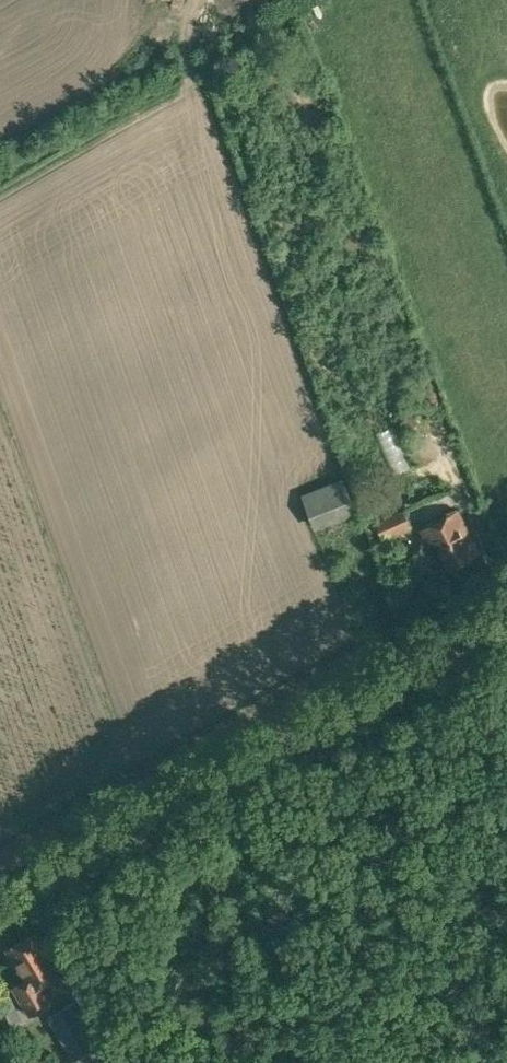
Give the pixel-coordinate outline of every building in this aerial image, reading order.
[(420,432),(413,417),(404,422),(411,436),(420,432)] [(359,454),(364,471),(404,459),(399,442),(359,454)] [(314,529),(356,513),(343,478),(301,494),(314,529)] [(411,527),(403,508),(377,520),(373,510),(361,515),(373,539),(380,535),(382,539),(411,527)] [(443,572),(480,552),(458,509),(420,529),(443,572)] [(56,1001),(45,983),(63,972),(39,931),(8,949),(25,979),(12,986),(29,1016),(56,1001)] [(73,1062),(103,1044),(75,1000),(46,1017),(73,1062)] [(15,1003),(0,1010),(0,1018),(6,1032),(24,1025),(15,1003)] [(11,1059),(0,1032),(0,1062),(3,1062),(11,1059)]
